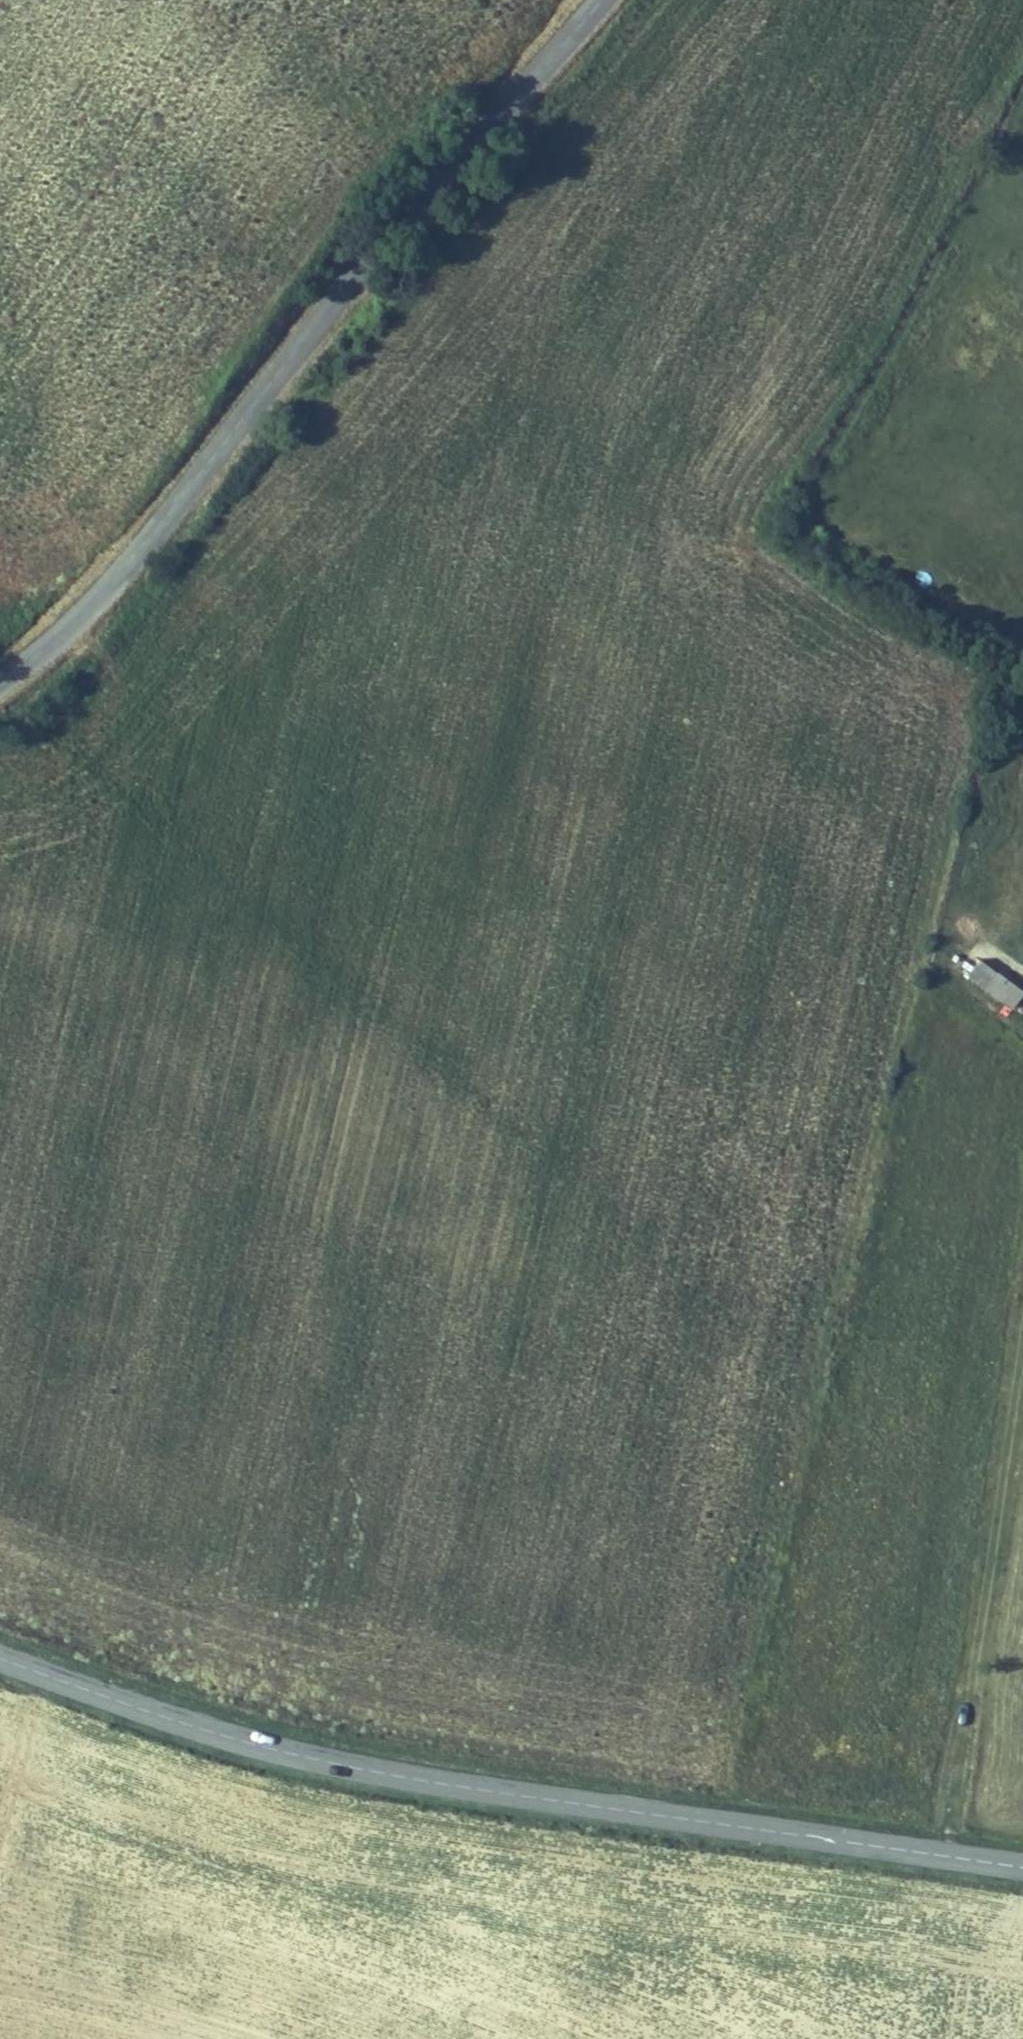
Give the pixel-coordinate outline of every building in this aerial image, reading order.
[(966,980),(1017,1012),(1022,1002),(1022,989),(978,961),(966,980)]
